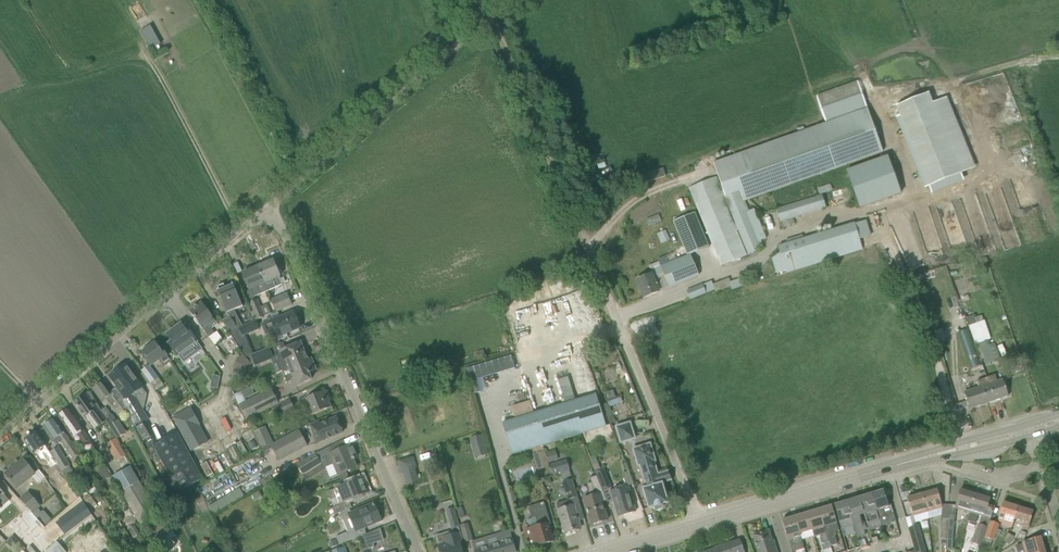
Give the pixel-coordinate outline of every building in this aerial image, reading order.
[(149,25),(140,30),(150,49),(159,45),(149,25)] [(928,93),(896,106),(929,187),(961,173),(932,103),(928,93)] [(883,152),(867,108),(714,163),(722,185),(718,186),(714,178),(689,188),(722,266),(747,255),(736,230),(738,229),(749,254),(761,249),(758,242),(766,238),(754,209),(748,212),(744,201),(883,152)] [(1008,141),(1014,118),(1006,116),(1000,139),(1008,141)] [(657,171),(637,178),(640,186),(666,176),(664,170),(663,168),(657,171)] [(824,199),(827,207),(853,199),(850,191),(843,193),(842,188),(832,192),(833,196),(824,199)] [(819,196),(777,209),(780,221),(782,221),(790,219),(823,208),(819,196)] [(704,237),(693,210),(685,213),(687,216),(674,221),(684,246),(704,237)] [(781,254),(774,258),(777,272),(786,270),(786,272),(862,249),(855,223),(803,239),(802,235),(786,240),(787,244),(779,247),(781,254)] [(660,232),(664,242),(670,240),(666,230),(660,232)] [(699,275),(695,265),(690,255),(661,267),(664,273),(654,277),(652,274),(636,280),(643,298),(659,291),(657,285),(667,281),(669,287),(699,275)] [(272,261),(258,267),(268,291),(282,285),(279,277),(280,276),(273,260),(272,260),(272,261)] [(254,297),(261,294),(268,291),(258,267),(243,273),(249,289),(251,289),(254,297)] [(740,279),(732,282),(735,288),(742,285),(740,279)] [(219,290),(217,291),(221,301),(227,313),(234,310),(243,306),(238,294),(233,284),(225,288),(223,284),(218,286),(219,290)] [(703,285),(687,291),(690,299),(706,292),(703,285)] [(277,311),(282,309),(292,305),(287,293),(272,300),(277,311)] [(250,303),(249,303),(256,320),(265,316),(258,299),(250,303)] [(193,308),(189,311),(196,319),(194,321),(197,325),(198,326),(200,324),(210,338),(214,344),(220,340),(215,334),(212,329),(210,327),(216,322),(208,311),(202,302),(198,305),(197,303),(192,307),(193,308)] [(272,321),(261,325),(265,335),(276,331),(279,337),(300,328),(293,312),(272,321)] [(230,316),(222,321),(230,333),(238,328),(230,316)] [(256,320),(243,325),(239,327),(242,336),(259,329),(256,320)] [(984,320),(969,326),(976,344),(981,359),(984,358),(986,364),(1000,359),(994,343),(990,345),(989,339),(991,339),(984,320)] [(181,324),(167,334),(172,341),(171,342),(168,344),(177,356),(186,350),(191,357),(201,350),(202,349),(198,343),(189,330),(188,329),(187,330),(186,331),(181,324)] [(968,328),(957,332),(970,369),(981,365),(968,328)] [(143,352),(141,353),(149,364),(158,357),(159,360),(164,366),(171,360),(165,351),(163,353),(161,351),(155,343),(154,343),(148,348),(147,346),(141,350),(143,352)] [(308,360),(301,343),(280,351),(283,359),(280,360),(279,363),(283,371),(289,368),(308,360)] [(269,347),(251,355),(252,356),(254,363),(256,366),(274,358),(273,356),(270,348),(269,347)] [(244,355),(236,361),(247,367),(251,364),(254,363),(252,356),(251,356),(246,358),(244,355)] [(466,366),(473,393),(480,391),(477,377),(515,368),(512,355),(466,366)] [(966,386),(963,374),(959,364),(956,365),(954,357),(947,359),(957,389),(966,386)] [(311,358),(308,360),(289,368),(283,371),(287,382),(291,380),(294,386),(311,379),(309,374),(310,373),(309,372),(316,369),(311,358)] [(118,370),(110,376),(127,399),(124,401),(123,402),(127,408),(123,411),(132,428),(133,427),(142,445),(148,442),(154,439),(150,433),(145,423),(149,420),(144,410),(142,408),(144,407),(146,394),(142,388),(142,387),(126,364),(125,365),(124,364),(123,365),(118,368),(117,369),(118,370)] [(150,383),(156,390),(163,385),(158,377),(149,366),(142,371),(150,383)] [(210,374),(209,387),(217,388),(219,375),(210,374)] [(563,399),(574,395),(567,375),(556,379),(563,399)] [(995,375),(987,378),(989,381),(990,384),(982,386),(987,403),(1008,396),(1003,380),(997,381),(995,375)] [(979,387),(964,392),(966,398),(969,408),(987,403),(982,386),(990,384),(989,381),(987,378),(980,380),(977,381),(978,384),(979,387)] [(120,407),(109,390),(102,382),(92,389),(102,402),(106,399),(115,411),(120,407)] [(272,388),(246,401),(241,391),(234,394),(247,420),(274,406),(279,404),(272,388)] [(105,421),(99,412),(102,410),(90,391),(74,403),(85,417),(90,413),(99,426),(105,421)] [(309,417),(321,411),(332,407),(327,396),(326,396),(324,392),(325,391),(306,399),(310,409),(306,410),(309,417)] [(596,394),(534,414),(544,445),(596,429),(606,426),(596,394)] [(621,397),(608,401),(610,406),(623,402),(621,397)] [(296,411),(290,399),(279,404),(274,406),(280,418),(296,411)] [(530,401),(511,405),(512,414),(532,409),(530,401)] [(116,421),(112,415),(107,407),(100,411),(105,418),(117,438),(126,433),(118,420),(116,421)] [(90,439),(74,417),(68,409),(58,416),(67,428),(68,428),(73,436),(77,433),(84,443),(90,439)] [(173,418),(191,451),(208,442),(190,409),(173,418)] [(516,419),(503,423),(513,455),(532,449),(538,470),(550,467),(545,451),(542,451),(540,446),(544,445),(534,414),(516,419)] [(54,418),(43,426),(49,435),(53,440),(56,445),(62,441),(67,449),(74,458),(79,454),(60,427),(54,418)] [(318,442),(343,432),(340,425),(340,423),(339,421),(337,419),(337,418),(320,425),(319,422),(310,425),(318,442)] [(635,438),(630,423),(617,427),(622,442),(635,438)] [(260,448),(271,443),(263,426),(252,431),(260,448)] [(299,430),(271,446),(279,461),(307,445),(299,430)] [(48,462),(50,461),(53,466),(57,464),(53,458),(54,458),(43,441),(36,432),(25,440),(34,453),(39,449),(48,462)] [(481,433),(469,437),(474,457),(487,453),(481,433)] [(198,471),(182,443),(177,434),(160,443),(155,446),(179,492),(202,479),(198,471)] [(126,456),(119,444),(108,451),(115,462),(126,456)] [(638,448),(634,449),(639,465),(640,465),(648,489),(644,490),(650,508),(654,506),(655,506),(656,508),(657,509),(659,509),(661,508),(662,506),(662,504),(663,504),(668,502),(662,484),(661,484),(659,477),(654,461),(655,460),(650,444),(638,448)] [(316,453),(297,465),(302,474),(323,461),(326,468),(334,464),(338,474),(338,475),(346,471),(356,467),(353,460),(355,459),(355,458),(357,457),(352,447),(350,448),(349,445),(339,450),(332,453),(329,447),(316,453)] [(51,451),(62,470),(70,466),(58,447),(51,451)] [(604,468),(601,469),(593,448),(587,450),(595,471),(603,491),(611,488),(604,468)] [(413,458),(398,462),(401,473),(416,468),(413,458)] [(17,488),(32,476),(38,483),(45,477),(39,470),(34,474),(29,467),(23,459),(5,474),(16,488),(17,488)] [(569,469),(570,469),(567,461),(551,466),(553,474),(561,472),(569,469)] [(94,468),(102,482),(111,476),(103,463),(94,468)] [(131,465),(113,476),(143,528),(161,518),(160,517),(155,509),(131,465)] [(568,500),(556,504),(558,510),(565,533),(581,528),(574,505),(572,505),(570,499),(578,497),(572,479),(569,469),(561,472),(564,482),(563,482),(568,500)] [(584,499),(592,525),(607,520),(602,502),(607,501),(597,476),(590,478),(595,495),(584,499)] [(342,504),(326,511),(329,517),(352,508),(349,501),(369,492),(365,483),(363,484),(360,478),(350,482),(338,487),(344,503),(341,504),(342,504)] [(619,517),(635,512),(627,486),(611,491),(619,517)] [(954,508),(970,512),(971,506),(976,491),(967,488),(966,491),(960,489),(954,508)] [(240,489),(206,504),(210,513),(244,498),(240,489)] [(922,494),(927,512),(943,508),(937,489),(922,494)] [(883,490),(871,493),(878,517),(881,526),(896,522),(891,504),(888,505),(883,490)] [(981,546),(984,538),(990,520),(995,506),(989,504),(990,499),(984,497),(985,494),(976,491),(971,506),(970,512),(971,513),(968,521),(976,523),(978,515),(982,516),(979,524),(978,523),(971,543),(981,546)] [(21,499),(32,512),(45,527),(47,525),(46,524),(51,519),(44,510),(41,512),(38,508),(40,507),(28,493),(21,499)] [(871,493),(859,497),(864,514),(867,521),(878,517),(871,493)] [(89,494),(83,498),(91,509),(97,506),(89,494)] [(928,519),(927,512),(922,494),(907,498),(912,517),(914,516),(916,522),(928,519)] [(860,515),(864,514),(859,497),(847,501),(854,526),(858,537),(866,535),(864,531),(867,530),(865,522),(862,522),(860,515)] [(170,500),(155,509),(160,517),(175,509),(170,500)] [(842,529),(854,526),(847,501),(834,505),(839,521),(842,529)] [(524,531),(526,538),(529,548),(553,541),(548,524),(551,524),(544,502),(528,507),(532,518),(540,516),(543,526),(524,531)] [(1000,513),(997,521),(1003,523),(1002,525),(1012,528),(1014,519),(1018,507),(1003,502),(1000,513)] [(83,503),(64,517),(73,529),(92,515),(83,503)] [(355,538),(352,530),(356,529),(356,530),(381,520),(374,504),(350,514),(351,517),(343,520),(348,532),(336,537),(339,544),(355,538)] [(831,505),(819,509),(824,526),(831,546),(837,544),(835,539),(834,535),(834,533),(831,524),(837,522),(831,505)] [(1033,511),(1018,507),(1014,519),(1024,522),(1022,528),(1028,530),(1033,511)] [(438,545),(440,551),(462,551),(460,546),(459,542),(463,541),(460,532),(461,532),(455,508),(446,511),(453,534),(451,534),(453,541),(438,545)] [(819,509),(807,513),(812,530),(813,529),(815,537),(820,535),(822,543),(823,543),(825,551),(832,549),(831,546),(824,526),(819,509)] [(807,513),(795,516),(800,533),(812,530),(807,513)] [(788,537),(793,551),(805,548),(803,542),(800,533),(795,516),(782,520),(787,537),(788,537)] [(999,524),(990,520),(984,538),(993,541),(999,524)] [(472,540),(467,523),(461,525),(465,542),(472,540)] [(909,528),(915,550),(916,551),(921,551),(925,551),(918,526),(909,528)] [(475,550),(475,551),(515,551),(512,542),(511,539),(509,530),(490,536),(486,537),(488,544),(488,546),(475,550)] [(753,535),(756,545),(758,551),(777,551),(774,542),(772,543),(769,530),(753,535)] [(371,531),(365,533),(366,537),(369,547),(376,545),(375,542),(371,531)] [(153,537),(162,551),(168,551),(173,549),(162,532),(153,537)] [(1014,537),(1007,534),(1004,541),(1010,544),(1014,537)] [(1016,546),(1017,551),(1043,551),(1045,551),(1040,536),(1030,539),(1022,542),(1023,544),(1016,546)] [(702,551),(745,551),(743,549),(740,539),(717,547),(702,551)] [(335,540),(328,543),(331,548),(338,546),(335,540)]
